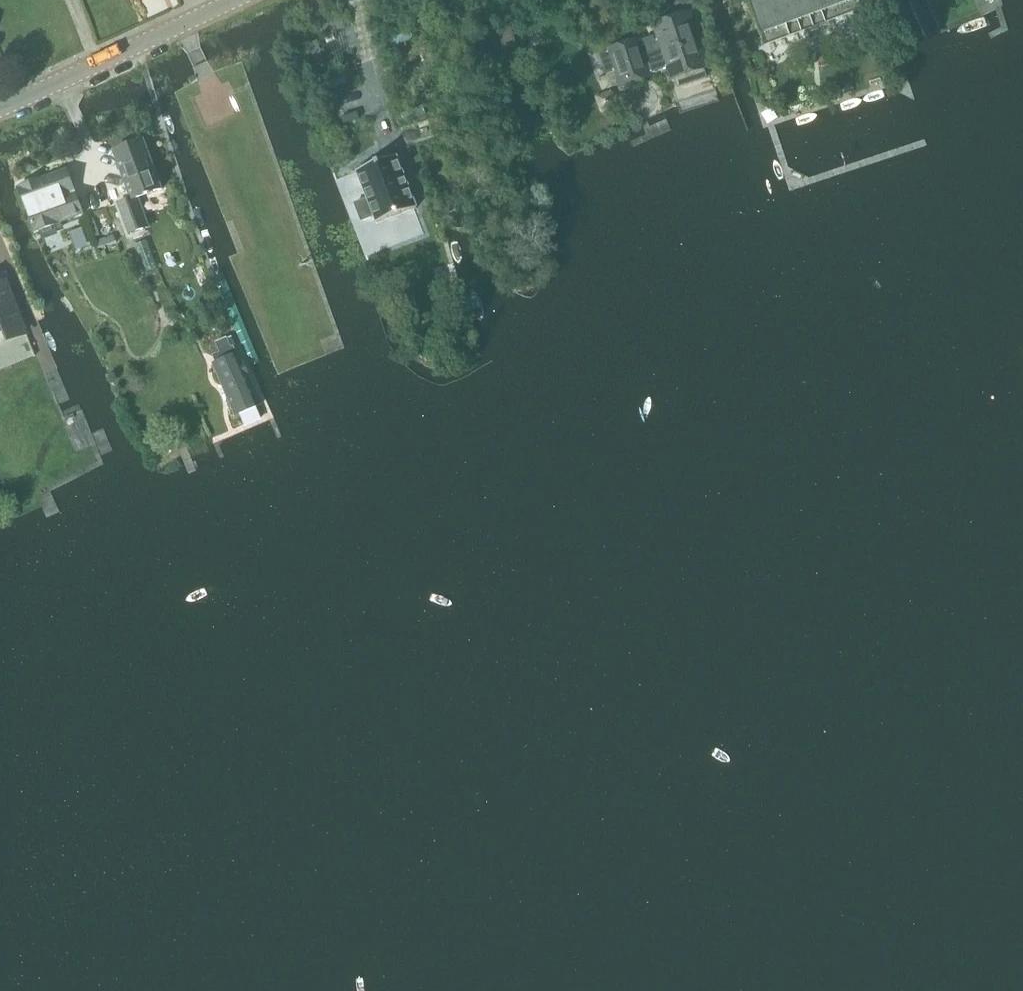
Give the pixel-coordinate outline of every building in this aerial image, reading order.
[(659,11),(695,0),(656,0),(659,11)] [(756,3),(750,6),(766,48),(864,11),(859,0),(755,0),(756,3)] [(610,54),(601,57),(606,73),(615,69),(621,86),(651,76),(650,74),(669,68),(673,81),(675,80),(678,88),(707,78),(705,71),(708,70),(690,15),(655,26),(663,51),(645,57),(640,41),(609,51),(610,54)] [(144,141),(114,152),(132,200),(138,198),(138,199),(162,190),(144,141)] [(364,198),(352,203),(359,221),(372,216),(374,222),(415,206),(395,155),(354,172),(364,198)] [(35,235),(84,217),(67,171),(18,189),(35,235)] [(132,200),(119,205),(130,235),(149,228),(138,199),(138,198),(132,200)] [(26,337),(3,283),(0,284),(0,348),(26,337)] [(236,359),(216,367),(238,418),(259,410),(236,359)]
